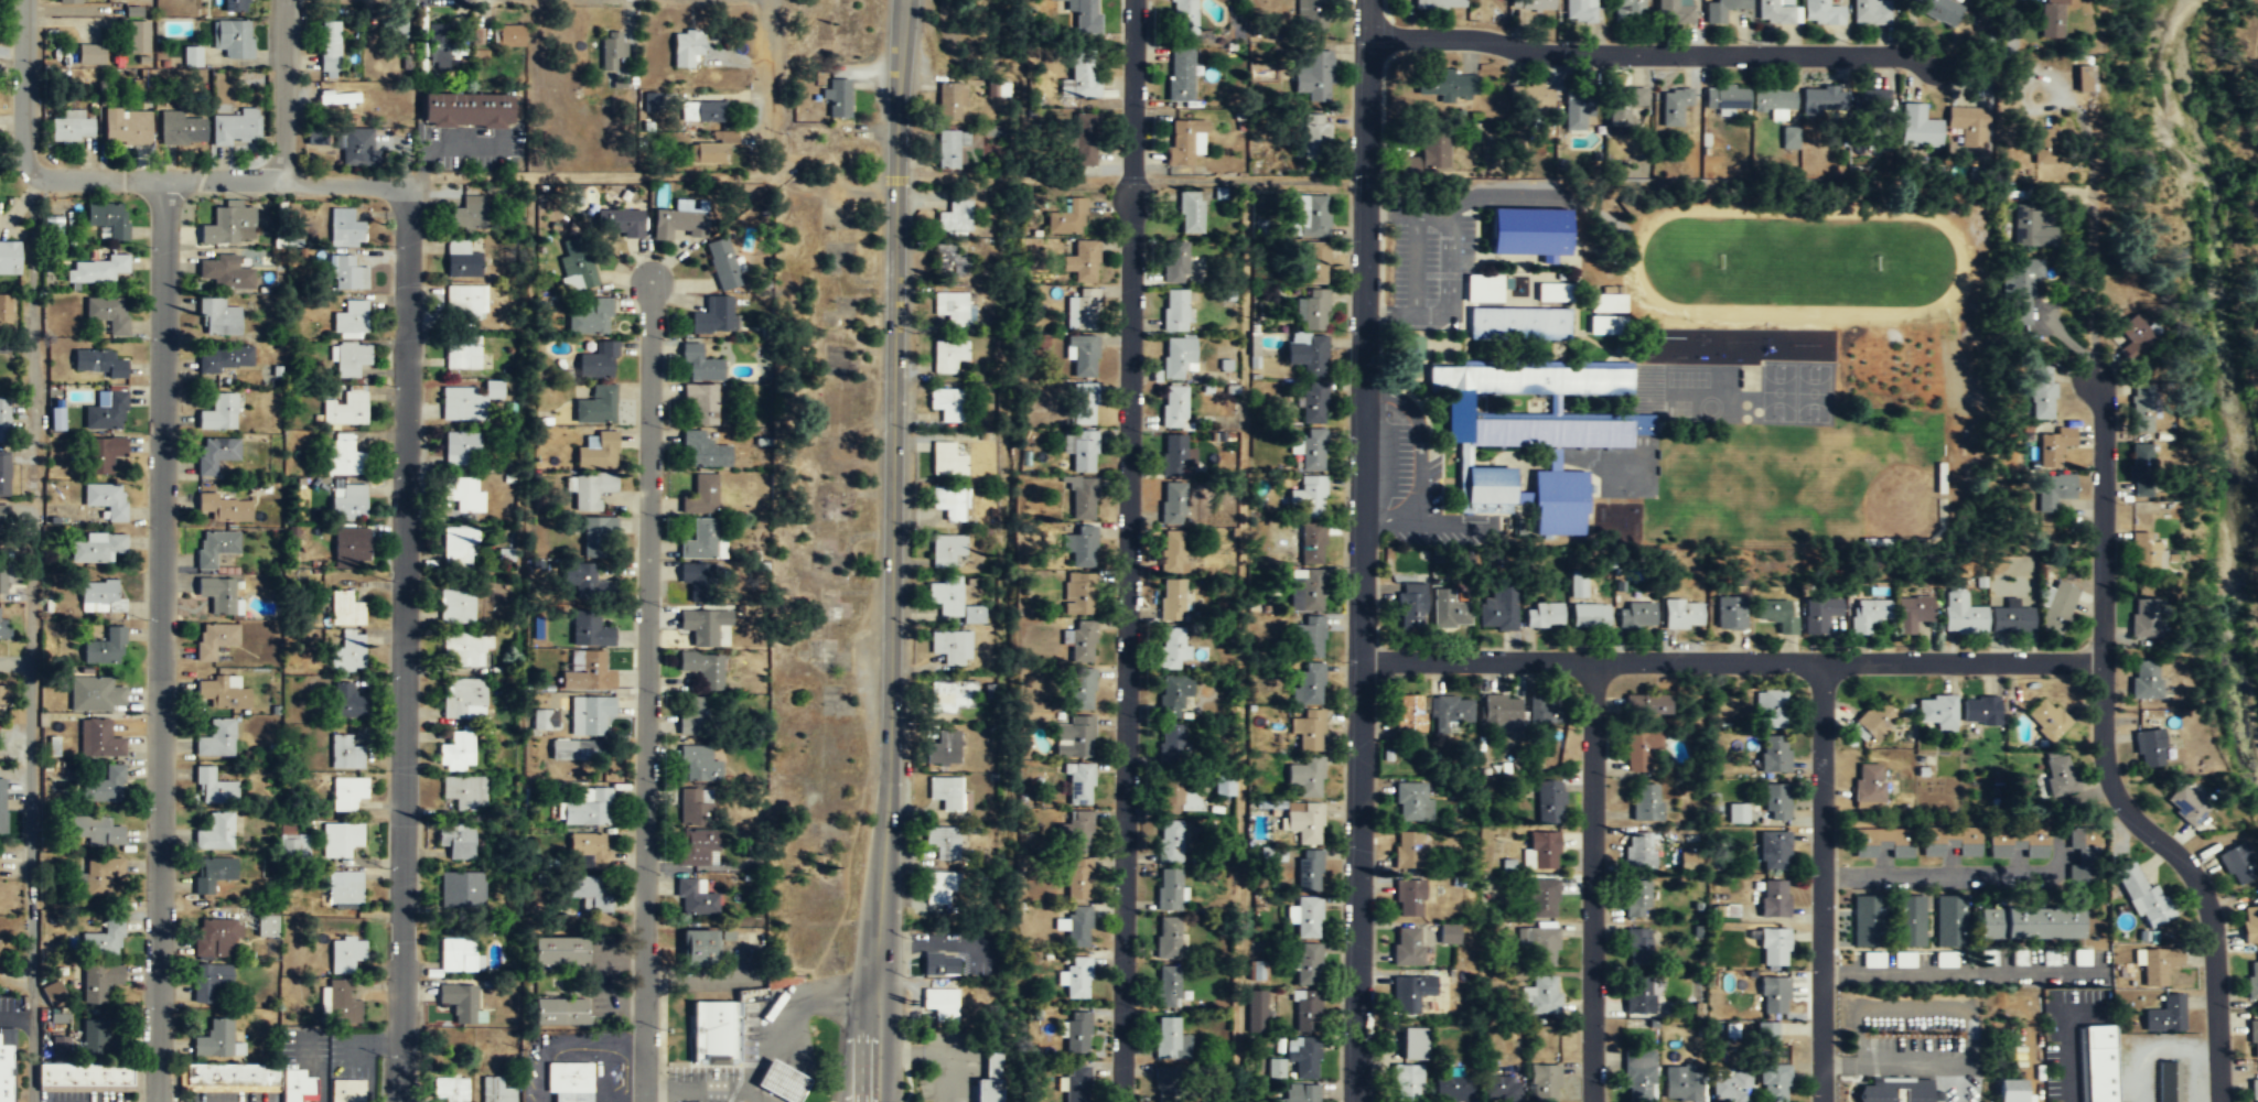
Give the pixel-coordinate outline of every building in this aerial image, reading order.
[(247,0),(224,0),(224,13),(247,13),(247,0)] [(1076,33),(1098,33),(1098,0),(1076,0),(1076,33)] [(1170,33),(1194,33),(1194,0),(1170,0),(1170,33)] [(1325,0),(1297,0),(1297,31),(1325,30),(1325,0)] [(1467,9),(1467,0),(1416,0),(1416,8),(1467,9)] [(1551,0),(1512,0),(1512,9),(1551,10),(1551,0)] [(1569,22),(1594,22),(1594,0),(1569,0),(1569,22)] [(1643,18),(1643,0),(1614,0),(1614,18),(1643,18)] [(1691,24),(1691,0),(1657,0),(1657,23),(1691,24)] [(1727,24),(1727,8),(1745,9),(1746,0),(1714,0),(1714,2),(1706,2),(1705,24),(1727,24)] [(1757,24),(1795,24),(1795,6),(1786,6),(1786,0),(1757,0),(1757,24)] [(1804,24),(1842,24),(1842,7),(1827,7),(1827,0),(1804,0),(1804,24)] [(1852,23),(1889,24),(1889,0),(1872,0),(1853,0),(1852,23)] [(1961,6),(1948,0),(1911,0),(1907,8),(1953,26),(1961,6)] [(2063,0),(2041,0),(2041,37),(2063,37),(2063,0)] [(141,15),(141,8),(127,8),(127,17),(141,15)] [(128,22),(128,55),(149,55),(149,22),(128,22)] [(212,22),(212,50),(224,50),(224,61),(251,61),(251,22),(212,22)] [(338,22),(322,22),(321,73),(338,73),(338,22)] [(394,36),(408,34),(406,23),(393,25),(394,36)] [(449,24),(426,24),(426,56),(460,56),(460,43),(449,43),(449,24)] [(523,45),(523,24),(492,24),(492,45),(523,45)] [(624,31),(601,31),(601,68),(613,68),(613,57),(624,57),(624,31)] [(702,34),(673,34),(673,66),(692,66),(692,55),(702,55),(702,34)] [(77,63),(104,63),(104,43),(77,43),(77,63)] [(1192,46),(1168,46),(1168,100),(1192,100),(1192,46)] [(183,67),(202,67),(202,47),(183,47),(183,67)] [(1073,79),(1060,79),(1060,97),(1097,97),(1097,50),(1073,50),(1073,79)] [(1331,51),(1305,50),(1305,73),(1293,73),(1293,91),(1305,91),(1305,100),(1331,100),(1331,51)] [(2077,90),(2086,90),(2086,66),(2077,66),(2077,90)] [(1453,69),(1417,68),(1416,93),(1439,94),(1439,98),(1477,99),(1477,75),(1453,75),(1453,69)] [(827,99),(827,116),(849,116),(849,79),(825,79),(825,99),(827,99)] [(964,82),(938,82),(938,119),(964,119),(964,82)] [(1552,109),(1552,85),(1512,85),(1512,109),(1552,109)] [(1821,115),(1821,107),(1845,107),(1845,87),(1800,87),(1800,115),(1821,115)] [(1748,88),(1705,88),(1705,109),(1746,110),(1748,88)] [(1630,107),(1645,107),(1645,89),(1609,89),(1609,128),(1630,128),(1630,107)] [(1772,110),(1772,119),(1784,119),(1784,110),(1794,110),(1794,89),(1752,89),(1752,110),(1772,110)] [(1889,89),(1856,89),(1856,129),(1889,129),(1889,89)] [(1591,117),(1591,90),(1563,90),(1563,132),(1584,132),(1584,117),(1591,117)] [(1660,128),(1681,128),(1681,107),(1691,107),(1691,90),(1660,90),(1660,128)] [(423,93),(422,126),(510,127),(510,94),(423,93)] [(644,94),(644,111),(658,111),(658,94),(644,94)] [(723,101),(684,101),(684,122),(723,122),(723,101)] [(1925,102),(1902,102),(1902,145),(1940,147),(1942,119),(1924,118),(1925,102)] [(1966,138),(1992,139),(1993,108),(1947,106),(1947,129),(1966,130),(1966,138)] [(260,143),(260,108),(238,108),(238,116),(212,116),(212,143),(260,143)] [(51,121),(52,141),(94,141),(94,120),(83,120),(83,110),(61,111),(62,121),(51,121)] [(160,143),(207,143),(207,119),(183,119),(183,110),(160,110),(160,143)] [(151,112),(104,112),(104,145),(151,144),(151,112)] [(1095,165),(1095,114),(1074,114),(1074,165),(1095,165)] [(1303,114),(1303,160),(1327,160),(1327,114),(1303,114)] [(1193,165),(1193,133),(1206,133),(1206,121),(1168,120),(1166,165),(1193,165)] [(1781,149),(1797,149),(1797,126),(1781,126),(1781,149)] [(342,128),(342,166),(372,166),(372,128),(342,128)] [(958,168),(958,147),(968,147),(968,129),(937,129),(937,168),(958,168)] [(2060,129),(2032,129),(2032,164),(2060,164),(2060,129)] [(1447,131),(1421,131),(1421,171),(1447,171),(1447,131)] [(691,143),(691,164),(723,164),(723,143),(691,143)] [(1420,156),(1404,156),(1404,172),(1420,172),(1420,156)] [(1180,233),(1202,233),(1202,191),(1180,191),(1180,233)] [(1327,237),(1327,195),(1291,195),(1291,237),(1327,237)] [(462,208),(450,208),(450,229),(485,229),(485,196),(462,196),(462,208)] [(1046,233),(1085,233),(1085,197),(1063,197),(1063,210),(1046,210),(1046,233)] [(970,230),(970,198),(948,198),(948,209),(937,209),(937,230),(970,230)] [(126,241),(127,206),(87,205),(87,227),(109,228),(108,240),(126,241)] [(2039,227),(2039,206),(2014,206),(2014,246),(2054,246),(2054,227),(2039,227)] [(200,244),(254,244),(254,207),(213,208),(213,226),(200,226),(200,244)] [(330,246),(364,246),(364,222),(354,222),(354,208),(330,208),(330,246)] [(1567,257),(1566,234),(1567,212),(1490,209),(1488,233),(1488,256),(1567,257)] [(641,210),(595,210),(595,236),(641,236),(641,210)] [(653,239),(671,239),(671,231),(687,231),(687,238),(705,239),(706,212),(653,210),(653,239)] [(596,287),(587,237),(562,241),(566,257),(559,258),(567,292),(596,287)] [(740,285),(727,237),(705,244),(719,291),(740,285)] [(1074,282),(1096,283),(1097,240),(1074,239),(1074,256),(1062,256),(1062,271),(1074,272),(1074,282)] [(19,272),(0,272),(0,240),(19,240),(19,272)] [(469,252),(469,240),(447,240),(447,278),(481,278),(481,252),(469,252)] [(1163,241),(1163,283),(1186,283),(1186,241),(1163,241)] [(1300,279),(1327,279),(1326,241),(1300,242),(1300,279)] [(956,257),(956,244),(934,244),(934,276),(968,276),(968,257),(956,257)] [(128,273),(128,256),(107,256),(107,262),(66,262),(66,284),(115,284),(115,274),(128,273)] [(367,268),(353,268),(353,256),(331,256),(331,291),(366,291),(367,268)] [(238,257),(198,257),(198,279),(213,279),(213,289),(254,289),(254,269),(238,269),(238,257)] [(2011,259),(2010,324),(2030,324),(2031,282),(2043,283),(2044,259),(2011,259)] [(1499,303),(1501,277),(1465,276),(1465,285),(1465,303),(1499,303)] [(1571,303),(1572,284),(1537,284),(1537,303),(1571,303)] [(484,287),(447,287),(447,320),(484,320),(484,287)] [(1097,288),(1077,288),(1078,299),(1065,299),(1066,329),(1090,328),(1090,309),(1097,309),(1097,288)] [(1162,289),(1162,331),(1190,331),(1190,289),(1162,289)] [(1325,331),(1325,289),(1307,290),(1307,299),(1295,299),(1297,331),(1325,331)] [(933,293),(933,316),(946,316),(946,327),(965,327),(965,293),(933,293)] [(11,326),(11,294),(0,294),(0,326),(11,326)] [(1624,313),(1624,295),(1589,295),(1589,313),(1624,313)] [(730,332),(730,296),(705,296),(705,313),(689,313),(689,332),(730,332)] [(106,321),(105,335),(126,335),(127,300),(86,299),(85,321),(106,321)] [(240,307),(224,307),(224,299),(200,299),(200,336),(240,336),(240,307)] [(567,313),(567,335),(609,335),(610,299),(590,299),(590,313),(567,313)] [(366,333),(366,301),(344,301),(344,314),(332,314),(332,333),(366,333)] [(1569,342),(1569,311),(1469,310),(1467,341),(1569,342)] [(2119,352),(2133,361),(2155,332),(2130,314),(2118,331),(2129,338),(2119,352)] [(1624,336),(1624,317),(1589,317),(1589,335),(1624,336)] [(1834,329),(1772,329),(1772,360),(1834,360),(1834,329)] [(1066,360),(1073,360),(1073,376),(1095,376),(1095,335),(1066,335),(1066,360)] [(480,336),(447,336),(447,369),(480,369),(480,336)] [(1194,336),(1162,336),(1162,379),(1183,379),(1183,369),(1194,369),(1194,336)] [(1324,336),(1303,336),(1303,343),(1284,343),(1284,365),(1301,365),(1301,377),(1324,377),(1324,336)] [(599,356),(578,356),(578,378),(614,378),(614,342),(599,342),(599,356)] [(932,375),(956,375),(956,361),(967,361),(967,342),(932,342),(932,375)] [(700,357),(700,343),(680,343),(680,365),(689,365),(689,379),(721,379),(722,358),(700,357)] [(358,366),(370,366),(370,345),(333,344),(333,378),(358,379),(358,366)] [(198,371),(252,371),(252,347),(211,347),(211,356),(198,356),(198,371)] [(107,378),(127,378),(127,360),(116,360),(116,350),(75,350),(75,371),(107,371),(107,378)] [(2033,366),(2033,419),(2054,419),(2054,366),(2033,366)] [(1630,370),(1631,397),(1426,393),(1427,368),(1630,370)] [(441,385),(441,420),(486,421),(486,398),(502,399),(503,381),(484,380),(484,390),(473,390),(473,386),(441,385)] [(1074,423),(1095,423),(1095,382),(1074,382),(1074,423)] [(692,424),(716,424),(716,383),(682,383),(682,404),(692,404),(692,424)] [(1301,423),(1324,423),(1324,383),(1301,383),(1301,423)] [(614,385),(590,385),(590,399),(574,399),(574,421),(614,421),(614,385)] [(1185,386),(1162,386),(1162,428),(1185,428),(1185,386)] [(2130,432),(2151,432),(2151,418),(2157,418),(2157,387),(2130,387),(2130,432)] [(85,429),(127,428),(127,389),(97,390),(97,406),(84,406),(85,429)] [(322,402),(322,424),(366,424),(366,389),(344,389),(344,402),(322,402)] [(963,422),(963,389),(928,389),(928,409),(940,409),(940,422),(963,422)] [(212,393),(212,412),(198,412),(198,431),(236,431),(236,393),(212,393)] [(10,440),(10,397),(0,397),(0,440),(10,440)] [(62,406),(63,429),(50,430),(49,407),(62,406)] [(1630,449),(1630,422),(1470,421),(1469,446),(1630,449)] [(2061,466),(2061,445),(2073,445),(2073,425),(2055,425),(2055,434),(2040,434),(2040,466),(2061,466)] [(574,467),(604,467),(604,456),(616,456),(616,430),(595,430),(595,443),(574,443),(574,467)] [(729,466),(729,443),(703,443),(703,430),(681,430),(681,452),(690,452),(690,467),(729,466)] [(1063,452),(1073,452),(1073,472),(1095,472),(1095,430),(1063,430),(1063,452)] [(1301,430),(1301,468),(1324,468),(1324,430),(1301,430)] [(444,432),(444,463),(480,463),(480,432),(444,432)] [(362,452),(352,452),(352,433),(330,433),(330,475),(362,475),(362,452)] [(1161,475),(1185,475),(1185,434),(1161,434),(1161,475)] [(127,436),(94,436),(94,473),(114,473),(114,460),(127,460),(127,436)] [(217,462),(239,462),(240,440),(198,439),(197,477),(217,477),(217,462)] [(964,474),(964,453),(953,453),(953,442),(932,442),(932,474),(964,474)] [(2150,496),(2150,444),(2131,443),(2131,496),(2150,496)] [(9,496),(0,495),(0,451),(9,451),(9,496)] [(1513,469),(1512,488),(1513,506),(1464,506),(1464,488),(1464,469),(1513,469)] [(1582,537),(1582,515),(1585,516),(1585,504),(1585,473),(1533,472),(1533,503),(1531,508),(1535,508),(1535,536),(1582,537)] [(574,512),(599,511),(599,493),(615,493),(615,473),(567,474),(567,491),(573,491),(574,512)] [(716,474),(692,474),(692,496),(680,496),(680,514),(716,514),(716,474)] [(2039,475),(2039,511),(2056,511),(2056,498),(2074,498),(2074,475),(2039,475)] [(1291,490),(1291,517),(1324,516),(1323,476),(1300,476),(1301,490),(1291,490)] [(484,489),(477,489),(477,477),(444,477),(444,499),(456,499),(456,511),(484,511),(484,489)] [(1071,487),(1071,519),(1094,519),(1094,477),(1062,477),(1062,487),(1071,487)] [(1184,482),(1161,482),(1161,523),(1184,523),(1184,482)] [(125,522),(126,485),(84,484),(84,507),(106,507),(106,522),(125,522)] [(331,519),(366,519),(366,484),(331,484),(331,519)] [(965,487),(932,487),(932,508),(944,508),(944,521),(965,521),(965,487)] [(218,500),(218,494),(197,494),(197,514),(209,514),(209,522),(251,522),(251,500),(218,500)] [(9,532),(9,503),(0,503),(0,532),(9,532)] [(581,518),(581,557),(611,557),(611,518),(581,518)] [(717,559),(718,519),(691,518),(691,540),(679,540),(678,558),(717,559)] [(1324,563),(1324,523),(1300,523),(1300,563),(1324,563)] [(1094,566),(1094,525),(1074,525),(1074,536),(1062,536),(1062,551),(1071,551),(1071,566),(1094,566)] [(443,527),(443,568),(475,568),(475,527),(443,527)] [(334,529),(334,562),(368,562),(368,529),(334,529)] [(1183,530),(1161,530),(1161,572),(1183,572),(1183,530)] [(216,554),(239,554),(239,532),(197,532),(197,570),(216,569),(216,554)] [(2163,568),(2163,533),(2130,533),(2130,568),(2163,568)] [(72,563),(112,563),(112,552),(126,552),(126,534),(85,534),(85,542),(72,542),(72,563)] [(965,534),(932,534),(932,566),(953,566),(953,555),(965,555),(965,534)] [(573,585),(573,597),(614,597),(614,581),(595,581),(595,564),(563,564),(563,585),(573,585)] [(678,564),(678,583),(689,583),(689,602),(709,602),(709,564),(678,564)] [(1589,596),(1590,569),(1572,569),(1572,596),(1589,596)] [(1322,570),(1289,570),(1289,611),(1322,611),(1322,570)] [(1063,572),(1063,614),(1094,614),(1094,572),(1063,572)] [(960,607),(960,575),(940,575),(940,583),(927,583),(927,603),(937,603),(937,617),(963,617),(963,624),(982,624),(982,607),(960,607)] [(241,599),(235,599),(235,580),(196,580),(196,597),(214,597),(214,615),(241,615),(241,599)] [(1159,622),(1183,622),(1183,580),(1159,580),(1159,622)] [(1479,599),(1479,629),(1516,629),(1516,580),(1495,580),(1495,599),(1479,599)] [(2062,634),(2077,587),(2053,580),(2039,626),(2062,634)] [(123,597),(118,598),(118,582),(80,583),(82,613),(123,612),(123,597)] [(1424,584),(1397,584),(1397,629),(1424,629),(1424,584)] [(1432,590),(1432,628),(1470,628),(1470,603),(1454,603),(1454,590),(1432,590)] [(439,624),(474,624),(474,591),(439,591),(439,624)] [(365,625),(365,603),(352,603),(352,592),(332,592),(332,625),(365,625)] [(1985,607),(1966,607),(1966,592),(1945,592),(1945,633),(1985,633),(1985,607)] [(1714,629),(1742,629),(1742,596),(1714,596),(1714,629)] [(1828,634),(1828,617),(1841,617),(1841,597),(1805,597),(1805,634),(1828,634)] [(1897,597),(1897,635),(1915,635),(1915,623),(1933,623),(1933,597),(1897,597)] [(2130,636),(2159,636),(2159,597),(2130,597),(2130,636)] [(2032,607),(2017,607),(2017,598),(2006,598),(2006,608),(1990,608),(1990,631),(2032,631),(2032,607)] [(1756,599),(1756,622),(1778,622),(1778,633),(1794,634),(1795,599),(1756,599)] [(1891,599),(1851,599),(1851,634),(1872,634),(1872,623),(1891,623),(1891,599)] [(1664,628),(1701,628),(1701,602),(1664,602),(1664,628)] [(1562,626),(1562,603),(1527,603),(1527,626),(1562,626)] [(1572,625),(1609,625),(1609,603),(1572,603),(1572,625)] [(1619,603),(1619,627),(1655,627),(1655,603),(1619,603)] [(731,609),(680,611),(680,629),(692,629),(692,646),(718,647),(718,624),(732,624),(731,609)] [(612,626),(599,626),(599,611),(571,611),(571,645),(612,645),(612,626)] [(1322,616),(1303,616),(1303,626),(1294,626),(1294,657),(1322,657),(1322,616)] [(1094,620),(1074,620),(1074,630),(1063,630),(1063,642),(1071,642),(1071,662),(1094,662),(1094,620)] [(9,639),(9,624),(0,624),(0,639),(9,639)] [(238,625),(196,625),(196,662),(215,662),(215,647),(238,647),(238,625)] [(123,626),(106,626),(106,640),(84,640),(84,663),(123,663),(123,626)] [(1179,659),(1185,659),(1185,627),(1159,627),(1159,668),(1179,668),(1179,659)] [(928,653),(943,653),(943,666),(968,666),(968,633),(928,633),(928,653)] [(364,634),(341,634),(341,649),(325,649),(325,670),(364,670),(364,634)] [(491,667),(491,634),(444,634),(444,656),(453,656),(453,667),(491,667)] [(613,669),(604,669),(604,650),(571,651),(571,671),(559,671),(560,690),(613,690),(613,669)] [(720,690),(720,651),(678,651),(678,670),(699,671),(699,690),(720,690)] [(2130,698),(2159,698),(2159,659),(2130,659),(2130,698)] [(1322,663),(1302,663),(1302,673),(1291,673),(1291,705),(1322,705),(1322,663)] [(1092,668),(1069,668),(1069,710),(1092,710),(1092,668)] [(1185,696),(1186,677),(1160,674),(1158,716),(1180,717),(1181,696),(1185,696)] [(125,711),(125,685),(112,685),(112,678),(71,677),(69,711),(125,711)] [(208,707),(249,709),(250,688),(238,688),(238,679),(196,678),(196,700),(208,700),(208,707)] [(443,716),(484,716),(484,679),(442,680),(443,716)] [(929,711),(974,711),(974,681),(929,681),(929,711)] [(9,704),(9,683),(0,683),(0,704),(9,704)] [(367,717),(367,696),(353,696),(353,684),(333,684),(333,717),(367,717)] [(1756,690),(1756,727),(1786,727),(1786,690),(1756,690)] [(1666,713),(1667,694),(1624,693),(1623,713),(1666,713)] [(1935,722),(1935,731),(1954,731),(1954,694),(1918,694),(1918,722),(1935,722)] [(687,707),(678,706),(677,733),(710,734),(711,696),(687,695),(687,707)] [(1520,730),(1520,695),(1483,695),(1483,730),(1520,730)] [(2069,722),(2043,695),(2022,716),(2049,742),(2069,722)] [(1395,734),(1422,734),(1422,696),(1395,696),(1395,734)] [(1527,696),(1527,725),(1560,725),(1560,696),(1527,696)] [(1871,743),(1899,715),(1879,696),(1851,723),(1871,743)] [(2000,696),(1961,696),(1961,725),(2000,725),(2000,696)] [(603,716),(614,716),(614,698),(571,698),(570,735),(603,735),(603,716)] [(1431,698),(1431,733),(1452,733),(1452,723),(1472,723),(1472,698),(1431,698)] [(22,724),(22,710),(6,710),(6,724),(22,724)] [(548,710),(533,710),(533,735),(548,735),(548,710)] [(1322,752),(1322,710),(1301,710),(1301,720),(1289,720),(1289,734),(1298,734),(1298,752),(1322,752)] [(1092,715),(1067,715),(1067,725),(1054,725),(1054,757),(1092,757),(1092,715)] [(233,756),(233,719),(208,719),(208,732),(196,732),(196,756),(233,756)] [(80,720),(80,757),(125,757),(125,738),(111,738),(111,720),(80,720)] [(1181,763),(1180,724),(1158,725),(1159,764),(1181,763)] [(472,730),(451,730),(451,744),(439,744),(439,770),(472,770),(472,730)] [(937,730),(937,742),(925,742),(925,764),(958,764),(958,730),(937,730)] [(2163,765),(2163,730),(2136,730),(2136,765),(2163,765)] [(1647,771),(1647,747),(1660,747),(1660,731),(1625,731),(1625,770),(1647,771)] [(1788,771),(1788,749),(1785,749),(1785,735),(1763,734),(1763,753),(1760,752),(1760,771),(1788,771)] [(330,770),(363,770),(363,747),(350,747),(350,735),(330,735),(330,770)] [(603,760),(603,741),(550,741),(550,760),(603,760)] [(709,745),(680,745),(680,780),(719,780),(719,758),(709,758),(709,745)] [(2065,749),(2041,757),(2052,796),(2076,788),(2065,749)] [(1321,798),(1320,757),(1301,757),(1301,766),(1286,766),(1286,786),(1297,786),(1297,799),(1321,798)] [(1092,803),(1092,763),(1066,763),(1066,803),(1092,803)] [(1853,807),(1882,807),(1882,763),(1853,763),(1853,807)] [(87,779),(86,800),(122,801),(123,766),(105,765),(105,780),(87,779)] [(195,767),(195,803),(236,803),(236,781),(214,781),(214,767),(195,767)] [(1215,796),(1232,796),(1232,774),(1215,774),(1215,796)] [(1192,812),(1193,793),(1181,793),(1181,777),(1158,776),(1157,811),(1192,812)] [(484,811),(484,777),(441,777),(441,800),(453,800),(453,811),(484,811)] [(939,811),(969,811),(969,791),(960,791),(960,777),(928,777),(928,799),(939,799),(939,811)] [(332,812),(354,812),(354,799),(366,799),(366,779),(332,779),(332,812)] [(1560,821),(1561,803),(1565,803),(1565,790),(1561,790),(1561,780),(1548,779),(1537,780),(1536,820),(1547,823),(1560,821)] [(1788,819),(1789,797),(1786,797),(1785,782),(1763,784),(1763,810),(1770,810),(1770,819),(1788,819)] [(2165,801),(2191,827),(2209,809),(2184,782),(2165,801)] [(1429,784),(1395,784),(1395,821),(1429,821),(1429,784)] [(1660,820),(1660,801),(1657,801),(1657,784),(1635,784),(1635,797),(1631,797),(1631,819),(1660,820)] [(580,788),(580,803),(562,803),(562,825),(611,825),(611,788),(580,788)] [(680,824),(713,824),(713,788),(680,788),(680,824)] [(1284,832),(1297,832),(1297,845),(1319,845),(1320,803),(1284,802),(1284,832)] [(1745,806),(1728,806),(1728,823),(1745,823),(1745,806)] [(1092,810),(1067,810),(1067,851),(1092,851),(1092,810)] [(233,850),(233,813),(208,813),(208,829),(196,829),(196,850),(233,850)] [(111,817),(69,817),(71,845),(123,844),(123,827),(111,827),(111,817)] [(310,834),(295,834),(295,820),(280,820),(279,854),(309,855),(310,834)] [(1180,861),(1180,820),(1158,820),(1158,861),(1180,861)] [(321,858),(350,858),(350,846),(363,846),(363,824),(321,824),(321,858)] [(438,827),(438,847),(448,847),(448,861),(474,861),(474,827),(438,827)] [(1921,855),(1942,855),(1942,846),(1957,846),(1957,856),(1978,856),(1978,827),(1921,827),(1921,855)] [(958,828),(924,828),(924,847),(935,847),(935,861),(958,861),(958,828)] [(1853,856),(1875,856),(1875,847),(1889,847),(1889,856),(1912,856),(1912,828),(1853,828),(1853,856)] [(2045,857),(2045,829),(1988,829),(1988,857),(2009,857),(2009,847),(2024,847),(2024,857),(2045,857)] [(717,865),(717,830),(677,830),(677,865),(717,865)] [(1559,831),(1559,853),(1555,853),(1555,867),(1534,867),(1534,850),(1529,850),(1529,840),(1529,831),(1559,831)] [(1653,850),(1653,867),(1638,866),(1638,860),(1623,860),(1623,845),(1627,845),(1627,831),(1651,832),(1649,850),(1653,850)] [(1785,868),(1785,854),(1789,854),(1789,831),(1759,831),(1757,860),(1762,860),(1762,868),(1785,868)] [(2077,855),(2096,855),(2096,831),(2067,831),(2067,846),(2077,846),(2077,855)] [(1394,832),(1394,869),(1419,869),(1419,832),(1394,832)] [(590,868),(607,868),(607,834),(569,834),(569,856),(590,856),(590,868)] [(2241,841),(2216,854),(2234,886),(2257,873),(2257,871),(2241,841)] [(1297,892),(1320,892),(1320,851),(1297,851),(1297,892)] [(1680,869),(1697,869),(1697,853),(1680,853),(1680,869)] [(123,858),(85,858),(85,897),(111,897),(111,878),(123,878),(123,858)] [(195,858),(195,894),(214,894),(214,880),(236,880),(236,858),(195,858)] [(1067,900),(1090,900),(1090,858),(1067,858),(1067,900)] [(2142,930),(2172,917),(2157,883),(2144,888),(2132,862),(2116,869),(2142,930)] [(1180,868),(1158,868),(1158,910),(1180,910),(1180,868)] [(363,873),(326,873),(326,906),(363,906),(363,873)] [(925,873),(925,904),(947,904),(947,890),(958,890),(958,873),(925,873)] [(440,874),(440,908),(484,908),(484,874),(440,874)] [(581,899),(581,911),(609,912),(610,878),(567,877),(567,898),(581,899)] [(1553,916),(1553,899),(1558,899),(1558,877),(1527,878),(1526,897),(1531,897),(1530,916),(1553,916)] [(677,878),(677,915),(717,915),(717,893),(703,893),(703,879),(677,878)] [(1788,915),(1759,915),(1759,896),(1762,896),(1762,878),(1785,878),(1785,893),(1788,893),(1788,915)] [(1422,916),(1422,879),(1394,879),(1395,916),(1422,916)] [(1649,907),(1649,879),(1637,879),(1626,879),(1626,895),(1624,895),(1623,916),(1642,917),(1643,907),(1649,907)] [(1882,894),(1851,894),(1851,946),(1882,946),(1882,894)] [(1896,946),(1924,946),(1924,894),(1896,894),(1896,946)] [(1935,946),(1963,946),(1963,897),(1935,897),(1935,946)] [(1295,938),(1319,938),(1319,898),(1295,898),(1295,938)] [(2244,943),(2257,943),(2257,905),(2241,906),(2244,943)] [(1067,931),(1067,947),(1089,947),(1089,906),(1068,906),(1068,919),(1055,919),(1055,931),(1067,931)] [(2082,908),(1979,908),(1979,939),(2082,939),(2082,908)] [(278,936),(278,915),(259,914),(258,936),(278,936)] [(1155,958),(1180,958),(1180,917),(1155,917),(1155,958)] [(83,955),(122,955),(122,920),(104,920),(104,934),(83,934),(83,955)] [(195,959),(233,959),(233,940),(241,940),(241,920),(195,920),(195,959)] [(1441,942),(1461,943),(1461,924),(1441,923),(1441,942)] [(1553,964),(1553,948),(1558,948),(1558,926),(1527,926),(1526,946),(1530,946),(1531,964),(1553,964)] [(1644,927),(1644,937),(1651,937),(1651,964),(1628,963),(1628,950),(1625,950),(1625,927),(1644,927)] [(1784,964),(1785,949),(1788,949),(1788,927),(1759,927),(1759,937),(1759,946),(1762,946),(1762,964),(1784,964)] [(1391,965),(1421,965),(1421,928),(1391,928),(1391,965)] [(713,930),(678,930),(678,966),(713,966),(713,930)] [(441,971),(483,971),(483,955),(475,955),(475,938),(441,938),(441,971)] [(533,964),(587,964),(587,938),(533,938),(533,964)] [(330,974),(354,974),(354,961),(365,961),(365,939),(330,939),(330,974)] [(1294,944),(1294,985),(1319,985),(1319,944),(1294,944)] [(2168,986),(2168,968),(2181,968),(2181,949),(2133,949),(2135,966),(2142,965),(2142,987),(2168,986)] [(2026,964),(2026,950),(2012,950),(2012,964),(2026,964)] [(922,973),(956,973),(956,951),(922,951),(922,973)] [(1089,957),(1069,957),(1068,971),(1058,970),(1058,984),(1066,984),(1066,997),(1088,998),(1089,957)] [(1268,960),(1254,960),(1254,980),(1268,980),(1268,960)] [(2246,1001),(2257,1001),(2257,961),(2246,961),(2246,1001)] [(1157,1006),(1179,1006),(1179,964),(1157,964),(1157,1006)] [(219,991),(233,991),(233,965),(193,965),(193,1004),(219,1004),(219,991)] [(83,966),(83,1003),(108,1003),(108,986),(123,986),(123,966),(83,966)] [(1559,992),(1559,1013),(1528,1013),(1529,994),(1533,994),(1533,974),(1555,974),(1555,991),(1559,992)] [(1653,1012),(1653,1003),(1653,993),(1649,993),(1649,975),(1627,975),(1627,990),(1624,990),(1624,1012),(1653,1012)] [(1785,1012),(1785,998),(1788,998),(1788,975),(1759,975),(1759,984),(1759,994),(1762,994),(1762,1012),(1785,1012)] [(1419,1013),(1419,996),(1433,996),(1433,976),(1391,976),(1391,1013),(1419,1013)] [(362,1023),(362,1002),(352,1002),(352,980),(323,980),(323,1012),(330,1012),(330,1023),(362,1023)] [(42,988),(47,1006),(65,1001),(60,983),(42,988)] [(438,985),(439,1005),(453,1005),(453,1024),(486,1023),(485,1008),(476,1009),(475,984),(438,985)] [(933,1009),(933,1015),(956,1015),(956,988),(922,988),(922,1009),(933,1009)] [(1269,1005),(1266,1005),(1266,991),(1248,991),(1248,1034),(1269,1034),(1269,1005)] [(1293,1033),(1319,1033),(1319,991),(1293,991),(1293,1033)] [(2183,1030),(2183,994),(2162,994),(2163,1008),(2142,1009),(2142,1030),(2183,1030)] [(587,1024),(587,1000),(534,1000),(534,1024),(587,1024)] [(692,1061),(739,1060),(739,1000),(692,1000),(692,1061)] [(1089,1011),(1065,1011),(1065,1051),(1089,1051),(1089,1011)] [(1190,1059),(1190,1035),(1180,1035),(1180,1017),(1155,1017),(1155,1059),(1190,1059)] [(82,1020),(82,1056),(119,1056),(119,1038),(108,1038),(108,1020),(82,1020)] [(233,1020),(208,1020),(208,1037),(193,1037),(193,1057),(233,1057),(233,1020)] [(2248,1020),(2248,1059),(2257,1059),(2257,1020),(2248,1020)] [(2083,1025),(2084,1101),(2116,1101),(2115,1024),(2083,1025)] [(1424,1028),(1400,1028),(1400,1060),(1424,1060),(1424,1028)] [(69,1062),(71,1035),(53,1035),(52,1062),(39,1062),(39,1083),(133,1084),(133,1062),(69,1062)] [(1318,1079),(1318,1039),(1287,1038),(1286,1062),(1294,1062),(1294,1079),(1318,1079)] [(12,1044),(0,1044),(0,1101),(11,1101),(12,1044)] [(1653,1048),(1654,1082),(1649,1082),(1649,1101),(1627,1101),(1627,1085),(1623,1087),(1623,1048),(1653,1048)] [(978,1101),(1003,1101),(1003,1081),(1001,1081),(1002,1052),(987,1054),(987,1081),(979,1081),(978,1101)] [(808,1079),(770,1057),(755,1082),(792,1101),(794,1101),(808,1079)] [(1267,1079),(1283,1079),(1283,1060),(1267,1060),(1267,1079)] [(591,1061),(547,1061),(547,1091),(555,1091),(592,1090),(591,1061)] [(2179,1061),(2158,1061),(2158,1101),(2179,1101),(2179,1061)] [(277,1062),(184,1062),(184,1083),(277,1083),(277,1062)] [(1700,1100),(1700,1070),(1691,1070),(1691,1062),(1681,1062),(1681,1065),(1663,1065),(1663,1096),(1678,1096),(1678,1100),(1700,1100)] [(1559,1063),(1559,1085),(1555,1085),(1555,1100),(1533,1100),(1533,1081),(1529,1081),(1529,1063),(1559,1063)] [(1784,1101),(1784,1085),(1788,1085),(1789,1063),(1759,1063),(1759,1082),(1762,1082),(1762,1101),(1784,1101)] [(1419,1065),(1391,1065),(1391,1098),(1419,1098),(1419,1065)] [(1088,1066),(1065,1066),(1065,1101),(1088,1101),(1088,1066)] [(1155,1101),(1178,1101),(1178,1066),(1155,1066),(1155,1101)] [(283,1068),(281,1101),(299,1101),(299,1092),(314,1092),(314,1076),(303,1076),(303,1068),(283,1068)] [(1749,1070),(1749,1101),(1725,1101),(1725,1096),(1711,1096),(1711,1074),(1730,1074),(1730,1070),(1749,1070)] [(515,1087),(502,1087),(502,1074),(482,1076),(482,1101),(515,1101),(515,1087)] [(1470,1100),(1470,1089),(1470,1081),(1461,1081),(1461,1074),(1433,1074),(1433,1096),(1448,1096),(1448,1100),(1470,1100)] [(1518,1081),(1518,1101),(1497,1100),(1497,1096),(1482,1096),(1482,1074),(1509,1074),(1509,1081),(1518,1081)] [(466,1077),(433,1077),(433,1095),(444,1095),(444,1101),(466,1101),(466,1077)] [(351,1101),(363,1101),(364,1079),(331,1078),(331,1101),(351,1101)] [(1998,1079),(1998,1101),(2023,1101),(2023,1079),(1998,1079)] [(1280,1084),(1280,1101),(1318,1101),(1318,1085),(1280,1084)] [(1928,1084),(1870,1084),(1857,1084),(1857,1101),(1928,1101),(1928,1084)] [(592,1090),(592,1101),(555,1101),(555,1091),(592,1090)]
